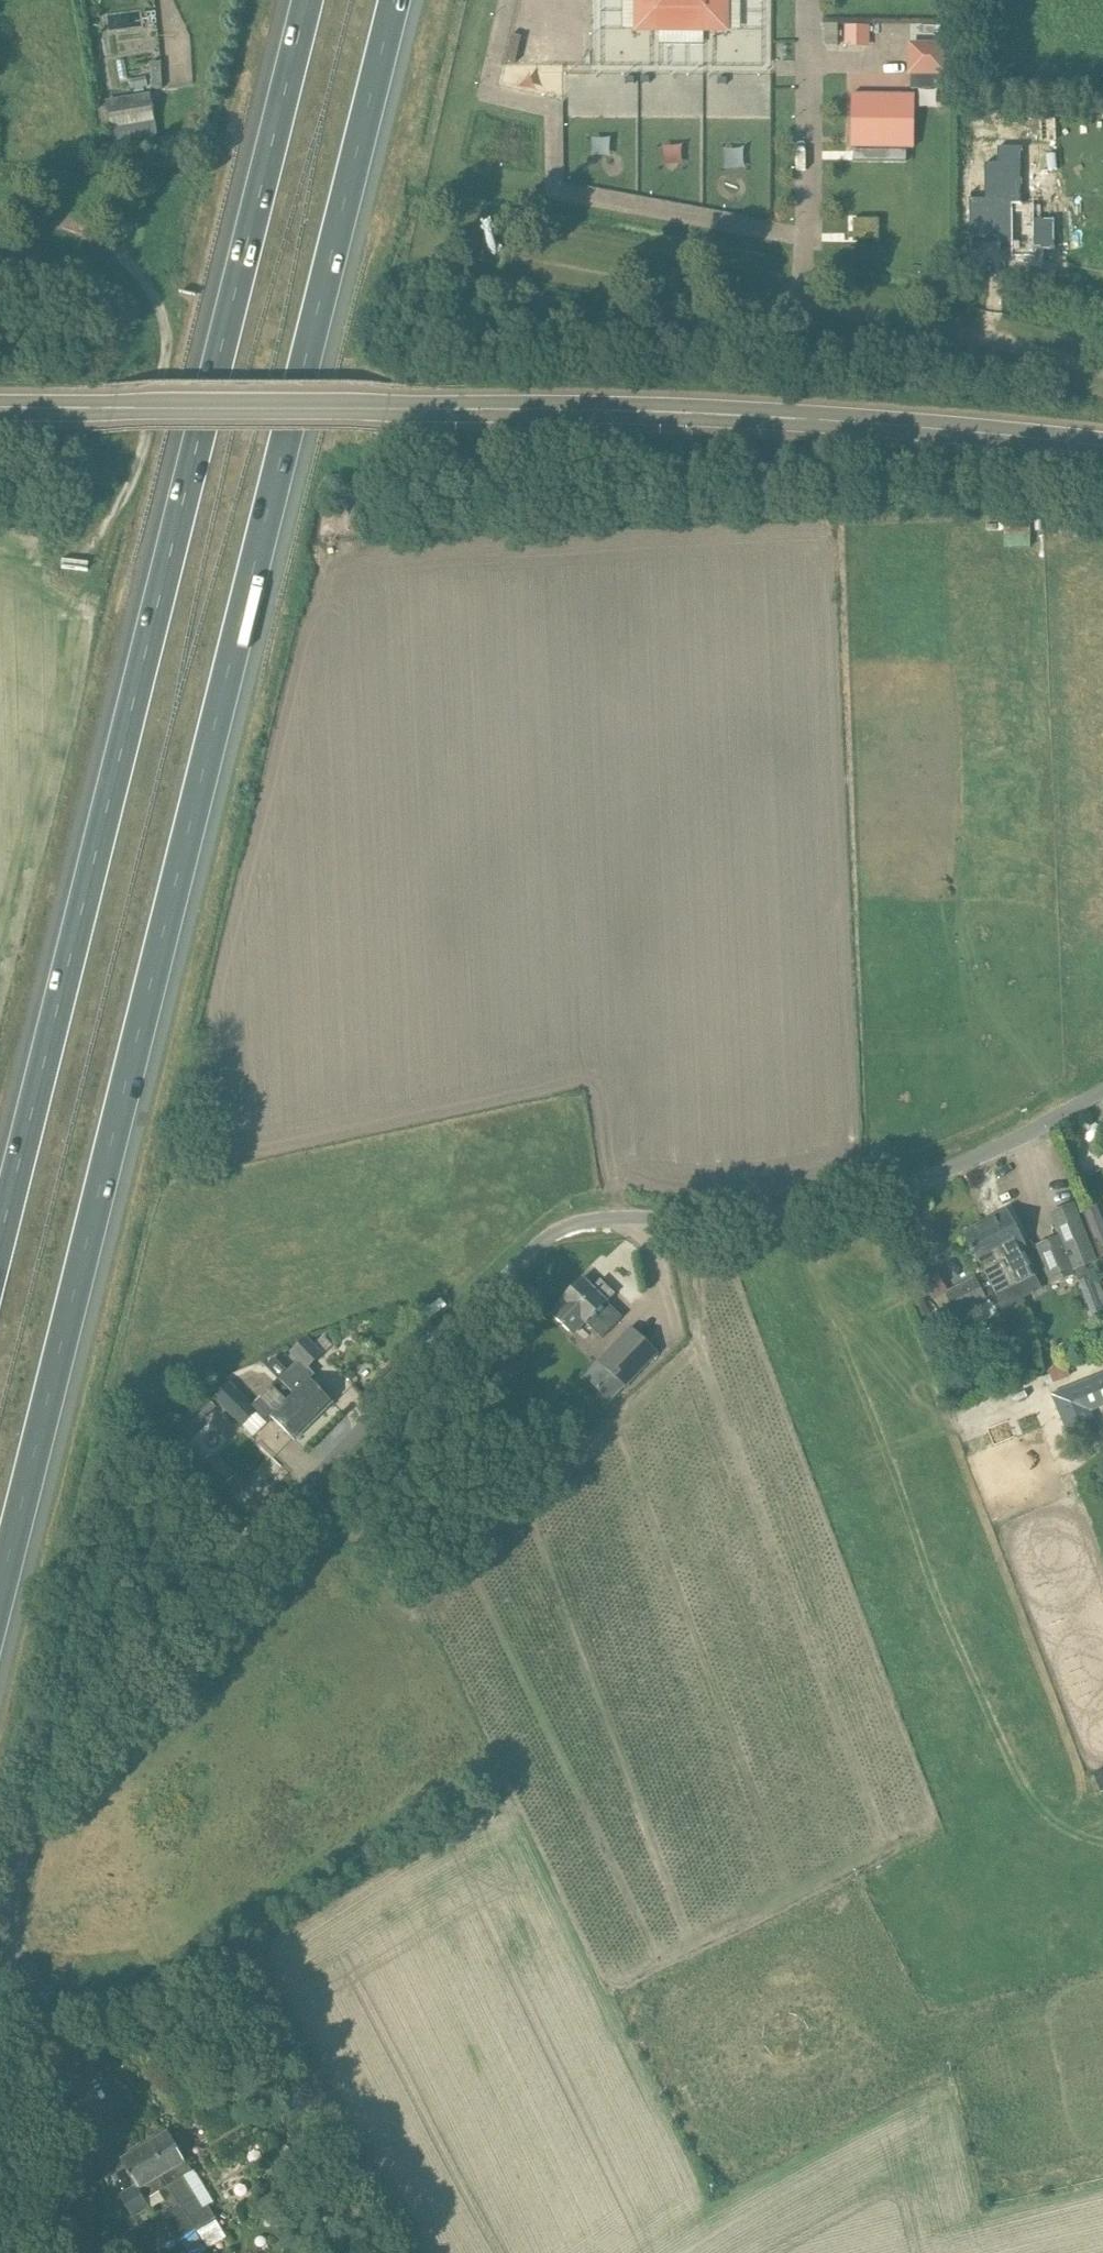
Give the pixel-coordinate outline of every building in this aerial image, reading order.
[(636,30),(727,30),(727,0),(636,0),(636,30)] [(845,26),(845,46),(870,47),(870,26),(845,26)] [(910,45),(910,74),(911,74),(911,89),(945,90),(945,74),(946,45),(910,45)] [(154,91),(165,91),(164,61),(153,62),(154,91)] [(159,136),(151,94),(106,102),(114,144),(159,136)] [(876,95),(876,149),(938,149),(938,96),(876,95)] [(666,164),(685,163),(684,147),(665,148),(666,164)] [(972,192),(971,249),(973,249),(973,237),(1000,238),(1000,249),(1002,249),(1002,245),(1013,245),(1012,259),(1036,259),(1036,250),(1069,250),(1069,248),(1056,248),(1057,220),(1037,220),(1037,203),(1025,203),(1026,147),(987,147),(987,149),(1000,149),(1000,163),(987,163),(986,197),(974,197),(974,192),(972,192)] [(728,148),(729,165),(746,165),(746,148),(728,148)] [(1096,1203),(1082,1208),(1089,1225),(1102,1257),(1102,1221),(1096,1203)] [(1095,1261),(1073,1206),(1053,1214),(1062,1237),(1039,1247),(1053,1283),(1073,1275),(1071,1271),(1095,1261)] [(987,1224),(1016,1281),(1017,1285),(1037,1275),(1021,1246),(1025,1245),(1018,1232),(1008,1213),(987,1224)] [(1017,1285),(1016,1281),(987,1224),(965,1235),(974,1253),(987,1278),(978,1283),(975,1277),(944,1293),(945,1294),(935,1300),(950,1328),(960,1322),(958,1318),(992,1300),(1000,1316),(1023,1304),(1018,1288),(1017,1286),(1017,1285)] [(1090,1277),(1078,1282),(1096,1327),(1102,1324),(1102,1309),(1090,1277)] [(621,1316),(607,1302),(615,1294),(601,1280),(592,1288),(582,1278),(562,1299),(563,1300),(551,1312),(574,1335),(586,1323),(600,1337),(621,1316)] [(923,1297),(912,1302),(920,1318),(931,1313),(923,1297)] [(660,1353),(631,1326),(598,1361),(626,1388),(660,1353)] [(289,1370),(274,1355),(264,1364),(294,1394),(302,1402),(296,1408),(294,1410),(309,1426),(334,1401),(311,1378),(315,1374),(309,1368),(323,1355),(306,1338),(292,1352),(299,1359),(289,1370)] [(1070,1377),(1066,1364),(1049,1371),(1050,1374),(1044,1377),(1045,1381),(1047,1386),(1070,1377)] [(1066,1387),(1070,1398),(1055,1404),(1052,1397),(1050,1398),(1057,1422),(1069,1452),(1072,1451),(1066,1437),(1067,1437),(1068,1439),(1089,1430),(1084,1417),(1076,1421),(1074,1418),(1061,1423),(1060,1422),(1062,1421),(1102,1404),(1102,1377),(1098,1379),(1096,1375),(1066,1387)] [(1039,1386),(1035,1377),(1010,1387),(1014,1396),(1039,1386)] [(294,1410),(302,1402),(294,1394),(287,1400),(273,1386),(252,1406),(229,1383),(215,1397),(243,1425),(256,1412),(266,1423),(272,1417),(294,1440),(309,1426),(294,1410)] [(216,1406),(204,1394),(177,1420),(183,1425),(176,1434),(183,1440),(216,1406)] [(234,1478),(212,1455),(201,1465),(223,1488),(234,1478)] [(1095,1774),(1101,1792),(1102,1791),(1102,1771),(1095,1774)] [(169,2131),(145,2145),(169,2186),(179,2201),(189,2219),(194,2226),(195,2226),(207,2246),(223,2236),(214,2221),(216,2219),(208,2205),(202,2208),(183,2177),(193,2171),(169,2131)] [(148,2199),(169,2186),(145,2145),(121,2159),(130,2173),(128,2174),(129,2177),(131,2176),(137,2185),(122,2194),(135,2216),(152,2206),(148,2199)] [(172,2229),(189,2219),(179,2201),(169,2207),(162,2212),(172,2229)]
